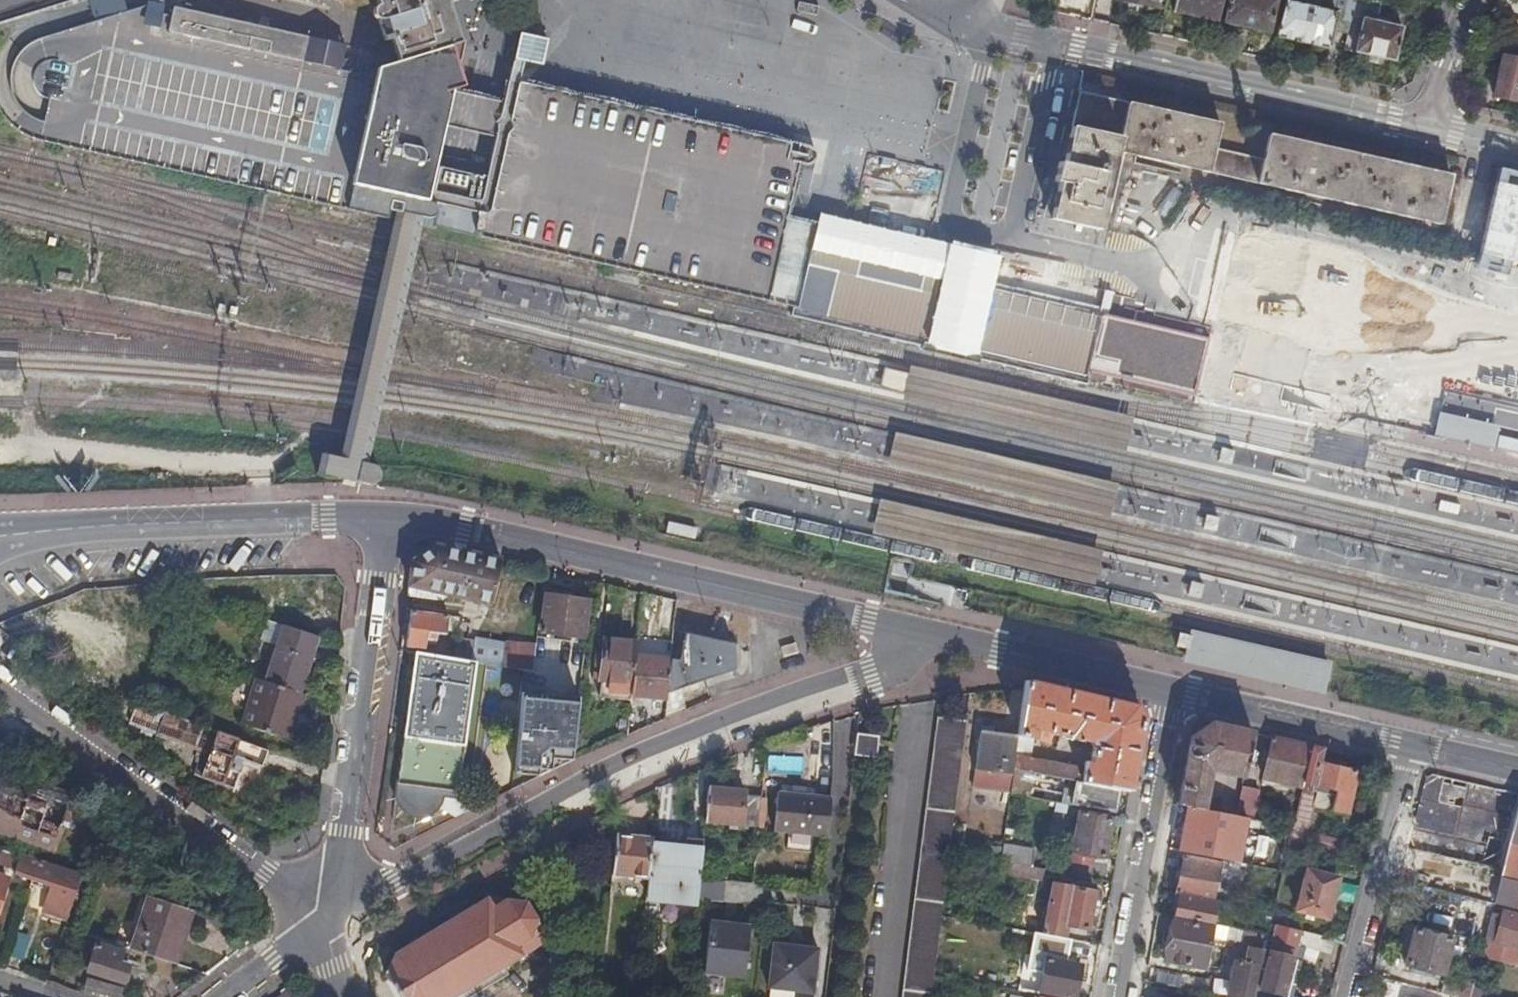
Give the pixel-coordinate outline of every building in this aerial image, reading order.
[(294,2),(341,13),(337,0),(294,0),(294,2)] [(459,44),(446,0),(373,0),(375,1),(376,6),(374,7),(372,9),(371,14),(372,18),(375,21),(383,44),(391,42),(397,62),(449,47),(459,44)] [(1216,21),(1221,0),(1175,0),(1173,11),(1216,21)] [(1276,34),(1285,0),(1228,0),(1223,22),(1276,34)] [(1276,34),(1327,45),(1333,17),(1351,21),(1355,0),(1325,0),(1325,1),(1327,5),(1326,9),(1314,6),(1315,2),(1310,0),(1304,0),(1303,4),(1286,0),(1285,0),(1276,34)] [(1344,49),(1393,61),(1401,27),(1384,24),(1374,22),(1376,15),(1379,1),(1373,0),(1355,0),(1351,21),(1349,26),(1359,28),(1354,47),(1345,44),(1344,49)] [(105,17),(39,35),(31,39),(24,44),(16,52),(11,59),(6,68),(3,77),(2,87),(4,99),(6,106),(10,114),(15,122),(22,129),(30,135),(39,139),(258,187),(384,215),(389,192),(397,193),(401,194),(420,198),(445,87),(461,82),(449,47),(397,62),(373,68),(371,77),(337,70),(341,53),(337,45),(171,7),(169,16),(160,14),(161,11),(159,7),(157,5),(154,4),(150,5),(105,17)] [(1374,22),(1384,24),(1386,17),(1376,15),(1374,22)] [(1510,17),(1506,35),(1510,36),(1506,57),(1501,57),(1493,96),(1517,102),(1517,20),(1510,17)] [(1349,26),(1345,44),(1354,47),(1359,28),(1349,26)] [(509,79),(495,77),(490,98),(498,100),(517,94),(579,108),(644,122),(650,130),(647,144),(665,148),(668,134),(676,130),(725,139),(773,151),(780,164),(766,225),(775,242),(811,251),(812,245),(818,222),(789,215),(800,166),(808,166),(812,162),(814,159),(814,156),(813,152),(812,149),(807,147),(792,144),(793,139),(780,136),(779,141),(657,114),(658,109),(646,106),(645,110),(522,83),(523,78),(511,75),(509,79)] [(1440,223),(1450,172),(1257,135),(1252,156),(1214,149),(1219,121),(1073,93),(1066,128),(1053,125),(1045,163),(1035,161),(1031,181),(1039,183),(1031,220),(1101,233),(1115,161),(1440,223)] [(498,100),(490,98),(482,133),(474,131),(460,188),(469,205),(464,225),(466,229),(798,303),(811,251),(775,242),(766,225),(780,164),(773,151),(725,139),(676,130),(668,134),(665,148),(647,144),(650,130),(644,122),(579,108),(517,94),(498,100)] [(397,193),(391,220),(419,227),(422,215),(398,209),(401,194),(397,193)] [(398,209),(422,215),(435,218),(439,202),(420,198),(401,194),(398,209)] [(419,227),(391,220),(339,456),(359,460),(366,462),(419,227)] [(818,222),(812,245),(944,276),(988,286),(1044,299),(1050,274),(818,222)] [(935,313),(944,276),(812,245),(811,251),(798,303),(796,313),(862,328),(928,344),(933,323),(934,318),(935,313)] [(972,355),(988,286),(944,276),(935,313),(934,318),(933,323),(928,344),(939,347),(938,352),(942,353),(947,354),(952,355),(959,357),(960,352),(972,355)] [(988,286),(972,355),(1083,381),(1085,375),(1087,366),(1093,339),(1099,312),(1044,299),(988,286)] [(1149,324),(1099,312),(1093,339),(1087,366),(1198,392),(1204,365),(1210,338),(1184,332),(1149,324)] [(1216,374),(1214,399),(1275,403),(1277,378),(1216,374)] [(1487,447),(1491,448),(1494,436),(1496,425),(1477,421),(1460,418),(1442,413),(1439,424),(1437,436),(1446,438),(1455,440),(1472,444),(1487,447)] [(359,460),(339,456),(320,451),(314,471),(355,480),(359,460)] [(366,462),(359,460),(355,480),(369,484),(374,482),(378,478),(379,474),(378,470),(376,466),(371,463),(366,462)] [(720,464),(713,491),(799,514),(806,487),(720,464)] [(1458,507),(1438,503),(1437,511),(1456,515),(1458,507)] [(489,602),(499,559),(436,545),(412,561),(407,596),(440,600),(444,597),(445,593),(489,602)] [(587,600),(546,595),(541,632),(583,637),(587,600)] [(447,615),(411,611),(406,644),(423,647),(425,636),(435,637),(436,632),(444,634),(447,615)] [(531,672),(534,647),(502,643),(502,645),(467,640),(469,624),(458,622),(452,659),(475,663),(522,670),(531,672)] [(296,693),(314,636),(274,623),(242,727),(279,739),(288,711),(297,714),(303,695),(296,693)] [(674,658),(670,659),(670,661),(666,699),(664,720),(684,712),(686,685),(735,668),(733,644),(685,632),(682,648),(677,647),(674,658)] [(1193,639),(1181,636),(1178,651),(1189,654),(1187,664),(1211,669),(1216,670),(1218,662),(1268,674),(1273,675),(1272,683),(1280,685),(1293,687),(1311,692),(1327,695),(1333,670),(1299,663),(1272,656),(1222,645),(1217,644),(1205,641),(1198,640),(1193,639)] [(635,656),(636,642),(603,639),(599,679),(602,679),(600,696),(630,699),(630,695),(631,689),(635,656)] [(452,659),(414,652),(396,786),(395,793),(396,799),(400,807),(405,811),(409,813),(416,815),(425,814),(435,809),(439,803),(442,796),(472,800),(476,771),(460,769),(475,663),(452,659)] [(670,661),(635,656),(631,689),(630,695),(666,699),(670,661)] [(1218,662),(1216,670),(1272,683),(1273,675),(1268,674),(1218,662)] [(1018,736),(1013,769),(1034,773),(1075,781),(1118,789),(1128,791),(1142,718),(1132,704),(1026,680),(1025,689),(1018,736)] [(540,775),(573,758),(579,699),(520,693),(513,775),(540,775)] [(128,730),(154,731),(154,713),(128,712),(128,730)] [(160,712),(152,737),(186,748),(194,723),(160,712)] [(933,975),(941,914),(949,851),(966,720),(939,717),(903,996),(931,996),(933,975)] [(1243,778),(1253,733),(1211,723),(1191,738),(1178,804),(1188,806),(1203,809),(1210,771),(1243,778)] [(981,731),(992,732),(993,726),(982,724),(981,731)] [(241,797),(262,750),(213,728),(192,774),(241,797)] [(1013,769),(1018,736),(992,732),(981,731),(976,770),(1012,776),(1013,769)] [(877,736),(856,733),(853,753),(874,756),(877,736)] [(1303,786),(1313,746),(1272,737),(1263,777),(1303,786)] [(1321,758),(1323,749),(1313,746),(1303,786),(1293,828),(1289,846),(1305,850),(1315,852),(1316,845),(1305,842),(1308,830),(1314,805),(1318,786),(1321,787),(1321,792),(1335,796),(1331,809),(1346,813),(1357,773),(1341,769),(1342,763),(1321,758)] [(1012,776),(1010,794),(1029,798),(1031,789),(1034,773),(1013,769),(1012,776)] [(0,775),(0,827),(54,846),(70,801),(0,775)] [(1111,813),(1114,814),(1118,789),(1075,781),(1073,797),(1071,806),(1079,807),(1111,813)] [(1238,816),(1253,820),(1259,790),(1241,786),(1235,815),(1238,816)] [(1314,805),(1331,809),(1335,796),(1321,792),(1321,787),(1318,786),(1314,805)] [(758,826),(761,795),(745,793),(745,790),(709,787),(705,820),(758,826)] [(1071,806),(1073,797),(1031,789),(1029,798),(1071,806)] [(831,797),(779,791),(774,830),(826,835),(827,835),(831,797)] [(1235,815),(1203,809),(1188,806),(1184,824),(1192,825),(1186,852),(1229,860),(1238,816),(1235,815)] [(1103,857),(1111,813),(1079,807),(1071,851),(1103,857)] [(1481,834),(1487,817),(1462,809),(1457,826),(1481,834)] [(1510,842),(1517,844),(1517,810),(1510,842)] [(1315,852),(1337,858),(1342,838),(1308,830),(1305,842),(1316,845),(1315,852)] [(1425,870),(1457,879),(1469,882),(1474,865),(1480,843),(1435,831),(1425,870)] [(652,848),(652,837),(616,833),(612,874),(648,877),(652,848)] [(682,851),(652,848),(648,877),(647,897),(682,901),(685,876),(700,878),(702,853),(704,838),(684,836),(682,851)] [(1510,842),(1504,865),(1517,869),(1517,844),(1510,842)] [(1011,863),(1030,866),(1033,849),(1003,844),(1001,861),(1011,863)] [(1302,860),(1305,850),(1289,846),(1286,856),(1302,860)] [(5,849),(0,863),(0,864),(16,870),(16,873),(52,885),(44,911),(64,918),(81,875),(5,849)] [(1180,894),(1175,916),(1212,923),(1216,900),(1213,900),(1216,883),(1221,884),(1222,876),(1227,877),(1230,866),(1184,856),(1175,893),(1180,894)] [(998,872),(1009,874),(1011,863),(1001,861),(998,872)] [(1042,880),(1044,869),(1030,866),(1011,863),(1009,874),(1042,880)] [(1453,892),(1493,903),(1502,872),(1474,865),(1469,882),(1457,879),(1453,892)] [(1515,908),(1517,896),(1517,869),(1504,865),(1502,872),(1493,903),(1515,908)] [(1337,877),(1307,870),(1297,909),(1327,917),(1337,877)] [(0,876),(0,902),(8,879),(0,876)] [(697,902),(700,878),(685,876),(682,901),(697,902)] [(1042,934),(1088,943),(1090,931),(1087,931),(1094,892),(1052,884),(1042,934)] [(127,948),(169,962),(181,924),(186,926),(191,909),(145,894),(127,948)] [(487,896),(394,951),(384,973),(398,996),(452,996),(547,940),(524,901),(487,896)] [(1517,947),(1517,914),(1503,910),(1501,916),(1490,913),(1484,938),(1517,947)] [(1212,923),(1175,916),(1166,960),(1204,968),(1210,937),(1225,940),(1226,937),(1228,927),(1212,923)] [(708,972),(714,920),(709,919),(702,971),(708,972)] [(742,976),(747,924),(733,922),(722,921),(714,920),(708,972),(742,976)] [(1282,996),(1283,996),(1295,945),(1318,951),(1322,936),(1293,929),(1292,929),(1270,925),(1268,935),(1267,939),(1272,940),(1260,992),(1282,996)] [(1228,927),(1226,937),(1244,941),(1246,930),(1228,927)] [(1451,939),(1414,928),(1404,964),(1442,974),(1451,939)] [(1267,939),(1268,935),(1246,930),(1244,941),(1254,943),(1249,963),(1239,961),(1236,979),(1233,979),(1229,996),(1254,996),(1255,991),(1267,939)] [(6,956),(20,960),(27,936),(12,932),(6,956)] [(1517,957),(1517,947),(1484,938),(1480,953),(1517,962),(1517,957)] [(799,946),(788,944),(772,942),(766,987),(811,992),(817,948),(799,946)] [(126,952),(96,943),(89,970),(123,980),(129,964),(123,962),(126,952)] [(1039,991),(1039,992),(1071,996),(1075,996),(1078,981),(1083,981),(1086,967),(1081,966),(1045,959),(1042,980),(1039,991)] [(1158,971),(1156,983),(1184,988),(1186,977),(1158,971)] [(102,996),(113,996),(117,985),(84,974),(79,989),(102,996)] [(1022,988),(1039,991),(1042,980),(1024,977),(1022,988)] [(1472,984),(1451,978),(1450,982),(1446,981),(1443,994),(1446,994),(1455,996),(1469,996),(1472,984)] [(275,996),(303,996),(293,983),(275,996)] [(1419,988),(1416,996),(1445,996),(1446,994),(1443,994),(1419,988)]
